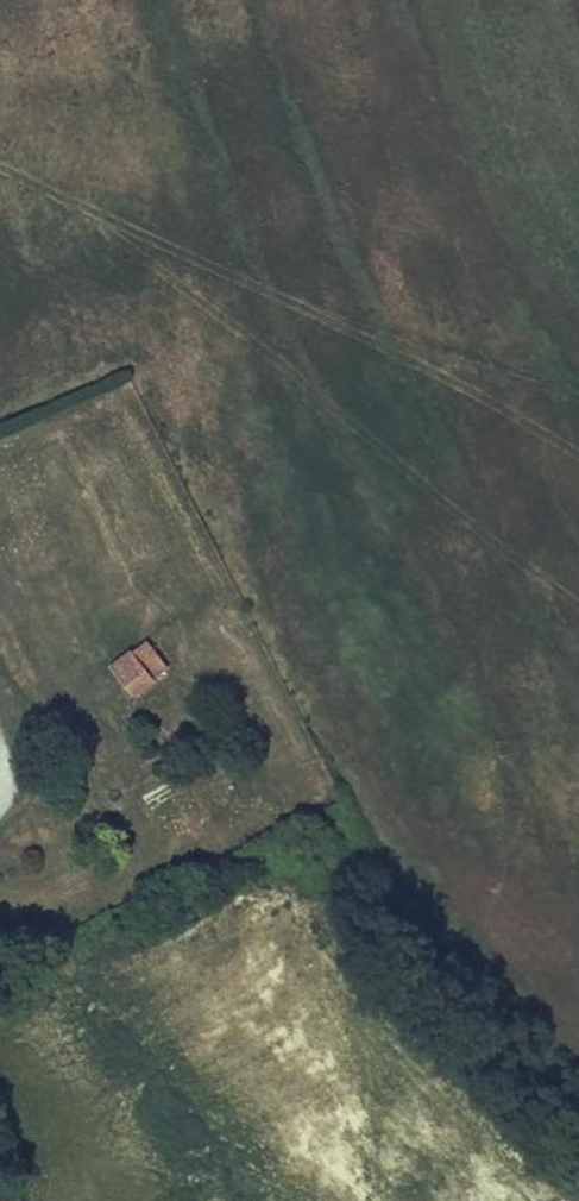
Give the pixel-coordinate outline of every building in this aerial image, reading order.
[(137,693),(168,666),(151,647),(138,658),(130,649),(112,664),(137,693)]
